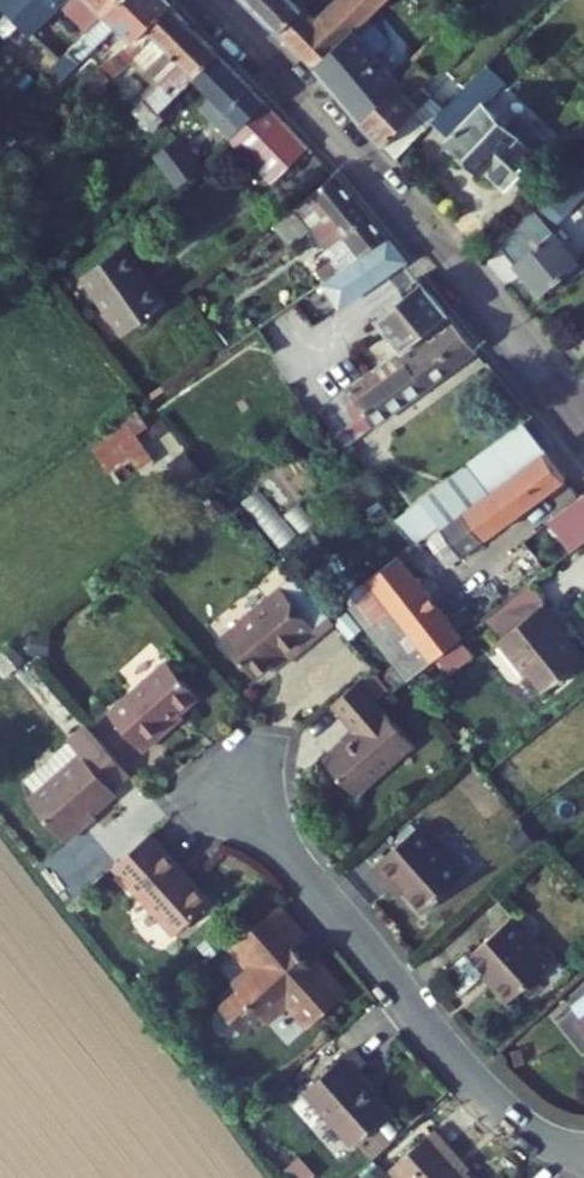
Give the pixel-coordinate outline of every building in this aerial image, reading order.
[(11,0),(0,0),(0,11),(11,0)] [(48,19),(66,0),(42,0),(37,5),(48,19)] [(48,19),(40,26),(52,39),(85,9),(101,28),(132,0),(66,0),(48,19)] [(147,0),(132,0),(101,28),(65,56),(75,68),(102,48),(125,72),(103,93),(117,108),(161,66),(187,42),(147,0)] [(276,35),(301,12),(292,0),(245,0),(276,35)] [(348,33),(383,0),(342,0),(314,27),(290,51),(309,72),(348,33)] [(290,51),(314,27),(301,12),(276,35),(290,51)] [(367,53),(348,33),(309,72),(331,97),(409,20),(405,15),(367,53)] [(409,20),(331,97),(354,123),(394,83),(379,66),(417,28),(409,20)] [(227,87),(187,42),(161,66),(173,81),(159,93),(184,121),(227,87)] [(429,64),(421,56),(394,83),(354,123),(389,163),(420,129),(425,124),(403,102),(427,78),(422,72),(429,64)] [(425,124),(420,129),(445,152),(444,160),(452,167),(461,166),(477,181),(483,175),(502,193),(533,160),(474,105),(498,80),(481,64),(425,124)] [(184,121),(206,147),(248,113),(233,95),(227,87),(184,121)] [(265,136),(248,113),(206,147),(224,169),(265,136)] [(155,160),(148,150),(131,127),(111,143),(135,176),(155,160)] [(153,150),(173,182),(197,166),(177,135),(153,150)] [(556,151),(544,164),(561,179),(573,167),(556,151)] [(499,248),(543,297),(583,262),(553,230),(583,197),(583,155),(573,167),(561,179),(499,248)] [(351,226),(299,166),(261,197),(287,232),(306,217),(326,242),(351,226)] [(287,309),(370,248),(351,226),(326,242),(265,280),(287,309)] [(81,230),(42,260),(86,316),(124,286),(81,230)] [(286,395),(323,367),(414,299),(388,269),(330,316),(338,328),(326,338),(322,332),(312,340),(322,354),(280,386),(286,395)] [(414,299),(323,367),(338,389),(326,399),(337,413),(443,333),(414,299)] [(105,471),(131,457),(135,464),(152,455),(140,434),(149,429),(138,409),(87,436),(105,471)] [(397,486),(414,509),(514,434),(494,412),(397,486)] [(514,434),(414,509),(423,522),(438,541),(539,463),(514,434)] [(560,470),(538,489),(561,516),(583,499),(583,498),(560,470)] [(330,480),(333,484),(351,503),(362,493),(340,471),(330,480)] [(263,636),(309,601),(273,555),(196,614),(229,655),(259,632),(263,636)] [(332,594),(372,651),(426,612),(386,555),(332,594)] [(495,597),(518,580),(501,558),(454,592),(471,615),(495,597)] [(559,595),(581,622),(583,620),(583,577),(559,595)] [(471,615),(468,618),(495,654),(499,652),(512,670),(529,657),(531,660),(555,642),(532,611),(538,607),(518,580),(495,597),(471,615)] [(156,660),(161,656),(146,640),(142,644),(156,660)] [(142,644),(87,689),(122,731),(137,717),(134,713),(177,676),(161,656),(156,660),(142,644)] [(333,662),(305,685),(329,713),(297,741),(329,779),(389,726),(333,662)] [(104,751),(64,704),(2,757),(13,770),(4,777),(41,821),(60,804),(57,800),(92,771),(88,765),(104,751)] [(391,810),(347,849),(364,868),(370,863),(399,895),(437,861),(391,810)] [(126,814),(89,847),(149,916),(186,884),(168,863),(163,867),(150,853),(156,848),(126,814)] [(253,888),(206,929),(224,951),(208,964),(214,971),(195,986),(218,1012),(235,997),(241,1004),(262,986),(282,1010),(321,977),(292,942),(285,948),(270,930),(280,922),(253,888)] [(526,948),(486,901),(445,936),(467,962),(463,965),(481,986),(526,948)] [(554,1009),(583,1045),(583,977),(575,985),(574,993),(554,1009)] [(327,1032),(279,1073),(326,1128),(363,1097),(327,1055),(339,1046),(327,1032)] [(365,1149),(379,1165),(366,1177),(456,1177),(457,1177),(428,1143),(432,1139),(408,1111),(365,1149)]
